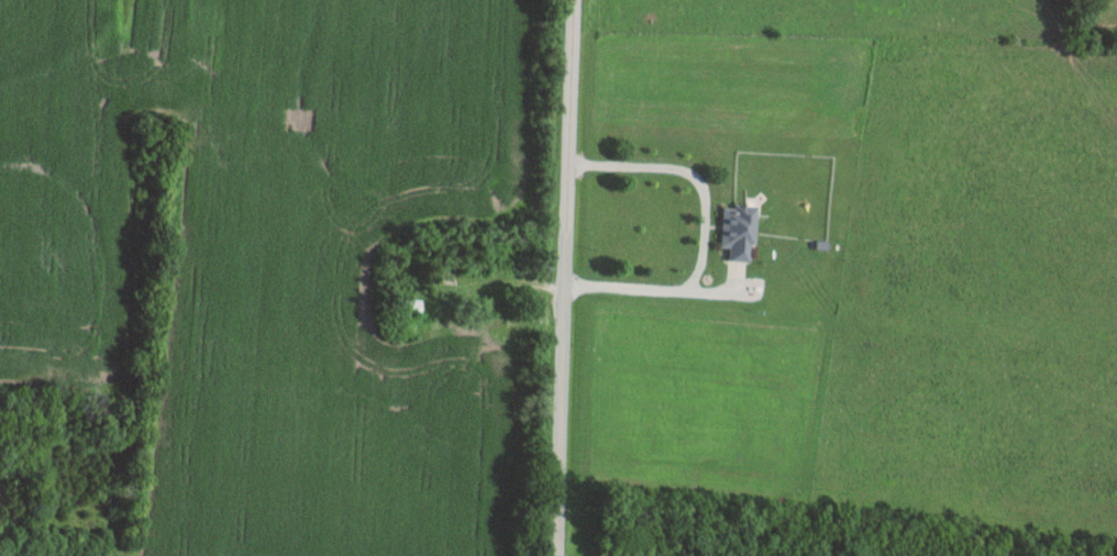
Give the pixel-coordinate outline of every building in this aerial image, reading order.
[(722,203),(720,246),(729,247),(729,259),(754,260),(756,205),(722,203)] [(422,313),(422,297),(393,297),(393,313),(422,313)]
